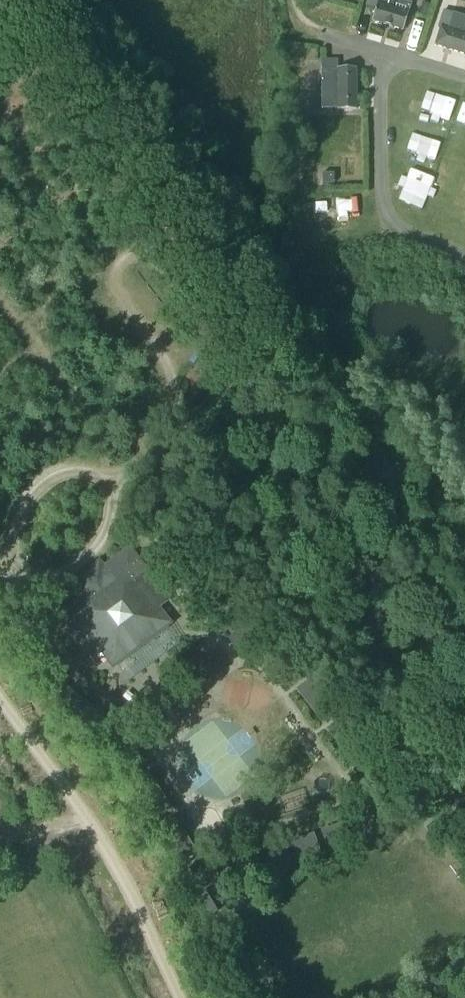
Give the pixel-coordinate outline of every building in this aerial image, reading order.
[(403,31),(411,5),(397,0),(393,0),(392,5),(379,1),(379,0),(368,0),(366,7),(375,10),(372,21),(403,31)] [(441,27),(435,47),(464,56),(464,35),(441,27)] [(337,111),(357,110),(357,69),(337,69),(337,111)] [(128,552),(53,610),(92,660),(104,651),(113,663),(164,624),(154,612),(167,602),(128,552)] [(236,653),(262,636),(253,622),(227,639),(236,653)] [(180,655),(167,664),(177,679),(190,671),(180,655)] [(291,686),(310,671),(302,662),(284,675),(291,686)] [(323,724),(339,712),(314,678),(297,691),(323,724)] [(329,853),(349,846),(341,826),(321,833),(329,853)] [(300,863),(320,856),(312,837),(293,843),(300,863)] [(269,880),(294,873),(286,849),(261,856),(269,880)] [(192,929),(219,915),(205,890),(180,904),(192,929)]
